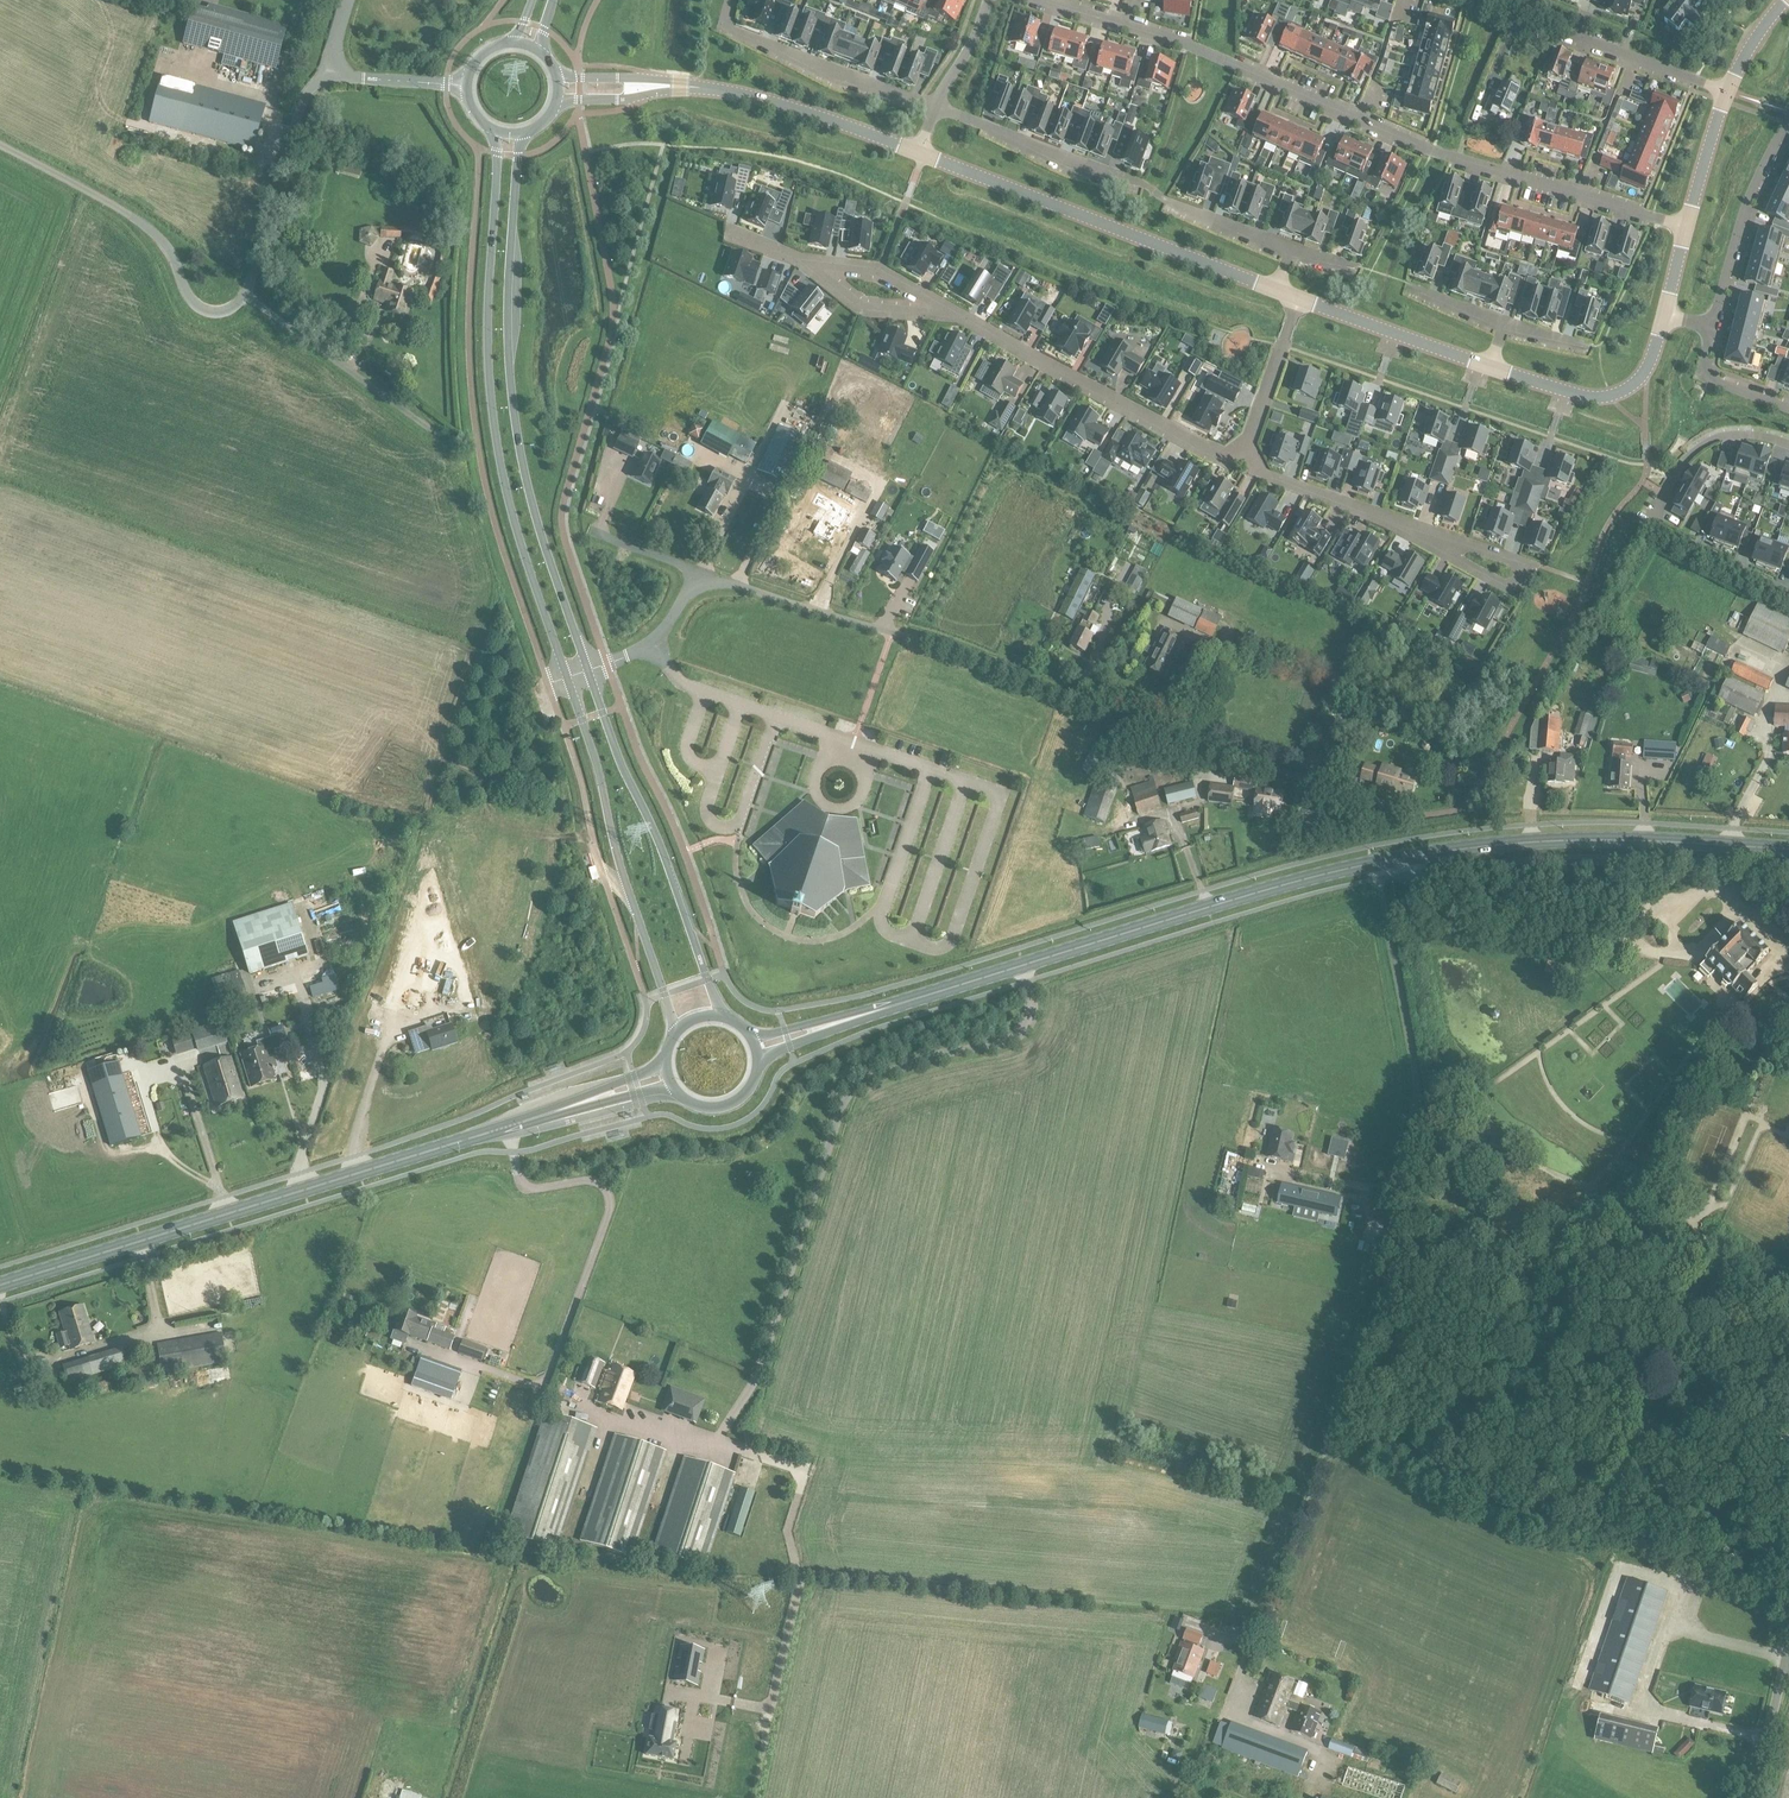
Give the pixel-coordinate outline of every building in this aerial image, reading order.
[(247,1),(258,4),(259,3),(289,10),(291,0),(247,0),(247,1)] [(784,0),(753,0),(751,0),(747,9),(749,10),(746,18),(754,21),(753,21),(766,26),(771,13),(778,16),(784,0)] [(784,0),(778,16),(785,19),(779,37),(792,42),(802,17),(789,12),(792,3),(784,0)] [(895,3),(901,6),(900,8),(906,11),(910,0),(896,0),(895,3)] [(905,12),(923,20),(924,19),(925,16),(930,4),(924,1),(925,0),(910,0),(906,11),(905,12)] [(930,4),(925,16),(937,21),(940,15),(955,21),(964,0),(940,0),(939,2),(933,0),(932,0),(930,4)] [(1182,0),(1167,0),(1165,13),(1190,17),(1192,2),(1191,2),(1182,0)] [(1339,3),(1350,7),(1351,3),(1365,8),(1368,0),(1340,0),(1339,3)] [(1365,8),(1378,13),(1376,17),(1389,22),(1394,7),(1382,3),(1383,0),(1368,0),(1365,8)] [(1602,5),(1601,8),(1606,10),(1606,11),(1614,14),(1619,0),(1604,0),(1602,5)] [(1614,14),(1622,17),(1622,16),(1628,18),(1633,4),(1643,8),(1646,0),(1619,0),(1614,14)] [(1705,19),(1695,11),(1702,2),(1699,0),(1674,0),(1664,13),(1669,17),(1665,22),(1679,32),(1686,23),(1696,31),(1705,19)] [(1279,3),(1274,16),(1279,19),(1285,21),(1286,21),(1291,9),(1279,3)] [(194,9),(184,44),(227,56),(238,13),(211,5),(209,13),(194,9)] [(238,13),(227,56),(276,69),(287,26),(238,13)] [(802,17),(792,42),(806,47),(813,29),(820,32),(825,18),(826,16),(818,13),(815,22),(802,17)] [(1427,29),(1450,36),(1451,37),(1455,22),(1431,15),(1429,23),(1419,20),(1418,27),(1427,29)] [(1280,35),(1285,21),(1279,19),(1274,16),(1271,23),(1256,16),(1246,39),(1266,48),(1272,35),(1278,38),(1280,35)] [(820,32),(819,33),(826,36),(820,52),(833,57),(834,55),(843,32),(845,26),(825,18),(820,32)] [(1040,25),(1019,19),(1011,42),(1027,47),(1025,54),(1038,58),(1043,41),(1036,38),(1040,25)] [(1286,21),(1285,21),(1280,35),(1278,38),(1284,40),(1281,48),(1295,54),(1305,30),(1286,21)] [(1338,27),(1336,31),(1349,36),(1351,32),(1338,27)] [(1450,36),(1427,29),(1424,42),(1446,48),(1450,36)] [(1046,41),(1041,59),(1046,60),(1048,61),(1055,62),(1056,56),(1066,58),(1073,35),(1057,30),(1053,43),(1046,41)] [(1306,30),(1305,30),(1295,54),(1308,60),(1317,40),(1304,34),(1306,30)] [(856,37),(843,32),(834,55),(847,60),(855,40),(856,37)] [(1088,39),(1073,35),(1066,58),(1081,63),(1079,70),(1086,72),(1091,55),(1084,53),(1088,39)] [(890,42),(886,55),(893,57),(886,75),(888,76),(887,78),(895,81),(896,79),(900,80),(909,56),(901,53),(905,44),(892,39),(890,42)] [(855,40),(847,60),(859,65),(866,44),(855,40)] [(867,43),(866,44),(859,65),(858,66),(872,72),(878,55),(885,58),(886,55),(890,42),(883,40),(880,48),(867,43)] [(1317,40),(1308,60),(1321,66),(1330,45),(1317,40)] [(1446,48),(1424,42),(1422,50),(1417,49),(1415,54),(1420,55),(1443,62),(1446,48)] [(1113,73),(1121,49),(1105,44),(1101,58),(1095,56),(1089,73),(1102,77),(1104,70),(1113,73)] [(1330,45),(1321,66),(1334,71),(1343,51),(1330,45)] [(1121,49),(1113,73),(1112,77),(1135,84),(1139,69),(1132,67),(1137,54),(1121,49)] [(917,59),(909,56),(900,80),(903,82),(903,83),(911,87),(912,85),(914,85),(920,67),(931,71),(934,63),(937,55),(937,54),(927,50),(924,56),(919,54),(917,59)] [(1356,57),(1343,51),(1334,71),(1347,77),(1356,57)] [(1568,91),(1574,76),(1566,73),(1572,57),(1557,51),(1555,59),(1553,58),(1549,68),(1551,69),(1547,79),(1561,84),(1559,88),(1568,91)] [(1356,57),(1347,77),(1346,80),(1360,86),(1366,73),(1372,76),(1379,61),(1379,59),(1367,54),(1365,61),(1356,57)] [(1420,55),(1415,54),(1412,67),(1439,75),(1443,62),(1420,55)] [(1175,65),(1153,59),(1149,72),(1143,70),(1137,87),(1150,91),(1152,84),(1162,87),(1167,73),(1172,75),(1175,65)] [(1389,61),(1384,59),(1379,71),(1384,73),(1389,61)] [(1030,61),(1028,69),(1035,71),(1037,63),(1030,61)] [(1582,79),(1574,76),(1568,91),(1577,94),(1578,91),(1591,95),(1593,91),(1592,91),(1601,67),(1588,62),(1582,79)] [(1412,67),(1408,80),(1413,81),(1412,82),(1435,88),(1439,75),(1412,67)] [(1614,72),(1601,67),(1592,91),(1593,91),(1605,96),(1602,104),(1611,107),(1616,91),(1608,88),(1614,72)] [(1055,81),(1066,81),(1066,73),(1055,73),(1055,81)] [(184,132),(196,86),(163,77),(150,123),(184,132)] [(1009,118),(1018,94),(1005,89),(1008,80),(1001,77),(995,93),(1002,95),(995,113),(997,114),(996,116),(1004,119),(1005,117),(1009,118)] [(1406,88),(1404,93),(1432,100),(1435,88),(1412,82),(1411,89),(1406,88)] [(1498,109),(1509,113),(1519,90),(1503,84),(1498,95),(1493,93),(1486,109),(1496,113),(1498,109)] [(196,86),(184,132),(253,151),(266,106),(196,86)] [(1018,94),(1009,118),(1023,124),(1029,106),(1036,108),(1041,95),(1042,93),(1029,88),(1026,97),(1018,94)] [(1252,125),(1254,122),(1256,116),(1250,113),(1255,100),(1235,91),(1225,114),(1240,120),(1237,127),(1249,132),(1252,125)] [(1433,101),(1432,100),(1404,93),(1397,91),(1395,98),(1407,101),(1405,109),(1429,116),(1433,101)] [(1097,92),(1093,100),(1101,103),(1104,96),(1097,92)] [(1651,108),(1653,109),(1673,117),(1674,118),(1680,104),(1657,94),(1651,108)] [(1041,95),(1036,108),(1035,111),(1042,114),(1035,131),(1037,132),(1037,134),(1045,137),(1045,135),(1049,137),(1059,111),(1046,106),(1049,98),(1041,95)] [(1133,97),(1131,105),(1143,109),(1146,101),(1133,97)] [(1650,100),(1643,97),(1641,103),(1648,106),(1650,100)] [(1059,111),(1049,137),(1053,138),(1052,140),(1060,143),(1061,141),(1063,142),(1070,124),(1077,127),(1083,110),(1074,107),(1071,116),(1059,111)] [(1130,113),(1136,115),(1139,109),(1132,107),(1130,113)] [(1673,117),(1653,109),(1648,120),(1669,128),(1673,117)] [(1083,110),(1077,127),(1083,129),(1077,147),(1090,152),(1102,122),(1089,118),(1091,113),(1083,110)] [(1252,125),(1249,132),(1246,139),(1252,142),(1254,138),(1266,143),(1276,120),(1264,115),(1258,128),(1252,125),(1254,122),(1252,125)] [(1523,116),(1517,130),(1527,132),(1523,146),(1537,150),(1538,147),(1544,126),(1545,122),(1531,118),(1523,116)] [(1489,122),(1482,118),(1478,126),(1486,129),(1489,122)] [(1288,125),(1276,120),(1266,143),(1278,148),(1288,125)] [(1669,128),(1648,120),(1643,132),(1664,140),(1669,128)] [(1102,122),(1090,152),(1104,157),(1111,140),(1118,142),(1124,126),(1125,124),(1125,123),(1117,121),(1117,122),(1116,123),(1114,127),(1102,122)] [(1299,130),(1288,125),(1278,148),(1289,153),(1299,130)] [(1127,145),(1123,158),(1121,161),(1133,165),(1132,167),(1141,171),(1145,162),(1142,161),(1150,141),(1132,134),(1134,129),(1125,126),(1119,142),(1127,145)] [(1558,130),(1544,126),(1538,147),(1552,151),(1558,130)] [(1311,135),(1299,130),(1289,153),(1301,158),(1311,135)] [(1558,130),(1552,151),(1565,155),(1571,134),(1558,130)] [(1664,140),(1643,132),(1638,144),(1658,153),(1664,140)] [(1571,134),(1565,155),(1580,160),(1581,156),(1587,158),(1594,136),(1586,134),(1585,138),(1571,134)] [(1299,162),(1304,164),(1312,168),(1319,171),(1325,157),(1319,154),(1325,141),(1311,135),(1301,158),(1299,162)] [(1346,174),(1359,145),(1346,139),(1341,150),(1335,147),(1327,166),(1346,174)] [(1658,153),(1638,144),(1633,156),(1653,165),(1658,153)] [(1373,151),(1359,145),(1346,174),(1366,183),(1373,167),(1376,161),(1370,158),(1373,151)] [(1266,159),(1259,156),(1255,167),(1261,169),(1266,159)] [(1600,167),(1618,174),(1623,163),(1605,156),(1600,167)] [(1653,165),(1633,156),(1629,167),(1649,176),(1653,165)] [(1380,170),(1373,167),(1366,183),(1378,189),(1381,182),(1396,189),(1406,166),(1385,157),(1380,170)] [(1194,184),(1192,183),(1187,196),(1197,200),(1198,199),(1206,201),(1213,182),(1220,184),(1225,169),(1217,166),(1217,168),(1202,163),(1194,184)] [(1649,176),(1629,167),(1627,167),(1621,181),(1645,190),(1650,176),(1649,176)] [(731,182),(718,179),(716,187),(714,186),(712,195),(714,196),(712,206),(730,210),(734,192),(745,195),(750,172),(739,170),(737,177),(732,176),(732,179),(731,182)] [(1229,173),(1225,186),(1228,187),(1233,174),(1229,173)] [(1228,187),(1226,194),(1231,196),(1226,210),(1229,210),(1230,211),(1230,213),(1236,215),(1238,216),(1239,214),(1242,215),(1253,186),(1240,181),(1242,177),(1242,176),(1233,173),(1233,174),(1228,187)] [(1464,182),(1449,177),(1438,213),(1453,218),(1456,208),(1463,210),(1465,202),(1458,200),(1464,182)] [(1784,179),(1779,191),(1788,195),(1788,181),(1784,179)] [(1253,186),(1242,215),(1246,217),(1246,219),(1254,221),(1254,219),(1256,220),(1263,202),(1270,204),(1275,189),(1262,184),(1260,189),(1259,188),(1253,186)] [(1460,220),(1467,222),(1469,217),(1483,222),(1492,192),(1489,191),(1489,189),(1481,186),(1480,188),(1477,187),(1472,204),(1465,202),(1463,210),(1460,220)] [(752,212),(748,222),(764,229),(767,221),(772,208),(775,209),(775,211),(784,215),(793,194),(783,190),(778,204),(774,203),(775,202),(758,195),(754,205),(753,205),(750,212),(752,212)] [(1779,191),(1773,202),(1788,210),(1788,195),(1779,191)] [(1295,234),(1303,213),(1305,208),(1292,203),(1293,199),(1286,196),(1280,212),(1287,214),(1281,231),(1295,236),(1295,234)] [(1773,202),(1768,214),(1788,224),(1788,210),(1773,202)] [(1510,236),(1517,212),(1504,208),(1501,219),(1494,217),(1490,233),(1497,235),(1497,232),(1510,236)] [(816,215),(810,244),(827,248),(830,236),(838,238),(844,211),(838,210),(836,219),(834,218),(834,219),(816,215)] [(1315,217),(1307,238),(1307,240),(1320,245),(1326,228),(1333,231),(1339,215),(1331,212),(1328,221),(1315,217)] [(1361,257),(1365,245),(1362,244),(1368,229),(1354,224),(1357,215),(1349,212),(1343,228),(1350,230),(1344,248),(1352,251),(1351,253),(1361,257)] [(1517,212),(1510,236),(1511,233),(1523,237),(1529,215),(1517,212)] [(1303,213),(1295,234),(1307,238),(1315,217),(1303,213)] [(1529,215),(1523,237),(1535,240),(1541,219),(1529,215)] [(1553,223),(1541,219),(1535,240),(1547,244),(1553,223)] [(1595,223),(1586,252),(1601,257),(1602,251),(1609,254),(1610,253),(1617,229),(1610,227),(1607,226),(1607,224),(1599,221),(1598,223),(1595,223)] [(852,222),(852,224),(846,223),(845,231),(840,231),(851,232),(849,251),(868,253),(872,225),(852,222)] [(1566,226),(1553,223),(1547,244),(1559,247),(1558,251),(1558,252),(1566,226)] [(1566,226),(1558,252),(1571,255),(1570,258),(1577,260),(1582,243),(1575,241),(1578,230),(1566,226)] [(1761,231),(1757,244),(1782,251),(1786,238),(1788,239),(1788,232),(1773,226),(1771,234),(1761,231)] [(381,229),(381,236),(381,237),(401,238),(401,233),(402,228),(381,227),(381,229)] [(373,228),(371,229),(377,238),(381,236),(381,229),(373,228)] [(371,229),(362,231),(361,242),(370,246),(377,238),(371,229)] [(1609,254),(1608,259),(1622,263),(1622,265),(1629,267),(1631,261),(1638,235),(1635,235),(1636,233),(1627,230),(1627,232),(1624,231),(1617,229),(1610,253),(1609,254)] [(952,258),(957,248),(946,242),(940,251),(952,258)] [(919,244),(907,265),(905,268),(913,272),(912,273),(920,277),(921,276),(923,277),(930,264),(936,268),(942,257),(919,244)] [(1782,251),(1757,244),(1754,257),(1778,264),(1782,251)] [(1433,280),(1440,262),(1447,264),(1452,248),(1445,246),(1443,250),(1437,248),(1435,252),(1427,249),(1422,265),(1419,264),(1415,275),(1424,279),(1425,277),(1433,280)] [(732,256),(725,277),(750,286),(752,287),(757,288),(756,289),(756,291),(757,291),(764,293),(775,297),(781,278),(762,272),(758,271),(760,265),(751,262),(752,259),(737,255),(736,254),(733,253),(732,256)] [(1457,257),(1453,269),(1451,273),(1458,275),(1452,291),(1466,296),(1467,295),(1474,274),(1477,264),(1457,257)] [(1778,264),(1754,257),(1750,270),(1775,277),(1778,264)] [(994,282),(990,279),(978,272),(963,296),(980,306),(984,299),(986,300),(992,290),(990,289),(992,286),(1001,292),(1012,274),(1002,268),(994,282)] [(1775,277),(1750,270),(1747,283),(1756,285),(1754,292),(1777,298),(1779,291),(1771,289),(1775,277)] [(394,286),(389,284),(392,274),(384,271),(374,300),(387,304),(385,310),(405,317),(414,292),(394,285),(394,286)] [(1022,271),(1015,283),(1024,288),(1031,276),(1022,271)] [(1583,271),(1581,277),(1588,279),(1590,273),(1583,271)] [(289,274),(284,282),(297,289),(302,281),(289,274)] [(1474,274),(1467,295),(1479,299),(1486,278),(1474,274)] [(1487,275),(1486,278),(1479,299),(1492,303),(1500,280),(1487,275)] [(1500,280),(1492,303),(1491,305),(1505,310),(1510,293),(1517,296),(1523,280),(1515,277),(1513,282),(1500,277),(1500,280)] [(1540,319),(1549,289),(1535,286),(1537,281),(1529,279),(1524,295),(1531,297),(1526,315),(1528,316),(1527,318),(1535,320),(1536,318),(1540,319)] [(788,284),(781,299),(796,312),(793,316),(803,324),(806,321),(807,321),(809,319),(808,318),(813,312),(817,315),(823,307),(824,307),(825,307),(820,303),(824,298),(809,286),(805,290),(806,291),(805,293),(804,292),(801,296),(798,294),(799,292),(788,284)] [(1054,303),(1061,289),(1052,285),(1045,299),(1054,303)] [(1549,289),(1540,319),(1544,320),(1543,323),(1551,325),(1552,323),(1554,323),(1556,317),(1558,311),(1559,306),(1566,308),(1571,291),(1564,288),(1563,289),(1562,293),(1549,289)] [(1602,302),(1588,298),(1589,294),(1581,291),(1576,307),(1583,309),(1577,329),(1586,331),(1585,332),(1595,335),(1598,323),(1596,322),(1602,302)] [(741,293),(737,302),(758,313),(762,304),(761,303),(754,300),(741,293)] [(1743,297),(1740,310),(1764,316),(1768,303),(1743,297)] [(1026,335),(1040,311),(1022,301),(1008,326),(1026,335)] [(1107,305),(1097,321),(1106,326),(1116,310),(1107,305)] [(1047,306),(1044,313),(1038,322),(1046,327),(1056,311),(1047,306)] [(1740,310),(1737,323),(1757,328),(1761,329),(1764,316),(1740,310)] [(1073,323),(1071,326),(1067,324),(1059,337),(1063,340),(1058,348),(1064,351),(1063,353),(1071,358),(1073,356),(1075,357),(1079,350),(1083,352),(1090,338),(1096,328),(1087,323),(1083,329),(1073,323)] [(1737,323),(1733,335),(1754,340),(1754,339),(1757,328),(1737,323)] [(887,328),(880,346),(885,348),(881,356),(895,362),(897,358),(911,364),(916,350),(902,345),(906,336),(887,328)] [(942,346),(935,343),(930,354),(936,357),(935,359),(944,364),(942,368),(959,377),(965,366),(972,351),(965,348),(966,346),(958,341),(959,339),(948,334),(942,346)] [(1733,336),(1730,347),(1751,352),(1753,341),(1754,340),(1733,335),(1733,336)] [(1195,341),(1188,336),(1184,343),(1192,347),(1195,341)] [(1116,341),(1101,366),(1108,370),(1108,373),(1113,376),(1116,375),(1118,376),(1124,367),(1128,369),(1127,370),(1137,376),(1145,362),(1132,354),(1133,351),(1116,341)] [(1730,349),(1726,362),(1753,369),(1754,362),(1756,356),(1756,354),(1751,352),(1730,347),(1730,349)] [(1780,355),(1786,357),(1788,352),(1778,348),(1776,354),(1780,356),(1780,355)] [(1780,356),(1775,369),(1781,371),(1786,357),(1780,355),(1780,356)] [(1203,365),(1198,362),(1190,357),(1183,370),(1190,374),(1196,377),(1203,365)] [(1016,371),(999,361),(985,386),(1002,396),(1004,392),(1016,399),(1024,385),(1016,381),(1016,382),(1012,380),(1016,371)] [(1146,369),(1156,375),(1160,368),(1150,362),(1146,369)] [(1294,380),(1291,390),(1296,392),(1296,393),(1315,399),(1321,382),(1316,380),(1317,375),(1315,374),(1316,372),(1307,369),(1306,371),(1303,370),(1299,382),(1294,380)] [(1150,399),(1167,408),(1181,385),(1164,375),(1162,379),(1149,372),(1142,385),(1154,393),(1150,399)] [(1206,391),(1220,398),(1217,403),(1206,397),(1192,422),(1211,432),(1213,427),(1216,429),(1224,413),(1221,411),(1223,406),(1226,401),(1233,405),(1241,391),(1213,377),(1206,391)] [(1364,424),(1370,408),(1362,405),(1365,397),(1359,395),(1361,390),(1359,389),(1359,387),(1350,384),(1349,386),(1347,385),(1343,398),(1338,396),(1335,405),(1340,406),(1339,407),(1358,414),(1350,437),(1352,437),(1359,439),(1359,440),(1364,424)] [(952,386),(947,396),(956,400),(960,390),(952,386)] [(1038,392),(1030,406),(1038,410),(1038,409),(1041,411),(1038,417),(1055,426),(1068,401),(1052,392),(1048,399),(1045,397),(1045,396),(1038,392)] [(1370,408),(1364,424),(1373,427),(1375,420),(1395,427),(1395,425),(1400,427),(1403,418),(1398,417),(1402,404),(1400,403),(1401,401),(1392,398),(1391,400),(1388,399),(1387,404),(1381,403),(1378,411),(1370,408)] [(1273,417),(1277,403),(1270,401),(1266,415),(1273,417)] [(1006,403),(999,415),(997,414),(991,424),(1002,431),(1016,408),(1006,403)] [(1082,408),(1068,432),(1085,442),(1087,438),(1101,447),(1109,433),(1099,427),(1098,428),(1094,426),(1099,418),(1082,408)] [(1304,410),(1301,418),(1316,424),(1319,415),(1304,410)] [(704,411),(699,415),(705,421),(709,416),(704,411)] [(1424,424),(1421,434),(1425,436),(1425,437),(1445,444),(1446,440),(1451,426),(1445,424),(1447,419),(1444,418),(1445,416),(1436,413),(1435,415),(1433,415),(1429,426),(1424,424)] [(611,425),(610,430),(617,434),(620,428),(611,425)] [(758,471),(791,487),(799,470),(793,467),(806,440),(779,427),(758,471)] [(1466,432),(1462,446),(1461,449),(1480,456),(1481,454),(1486,456),(1489,447),(1484,446),(1488,433),(1485,433),(1486,430),(1477,427),(1476,429),(1474,428),(1472,434),(1466,432)] [(641,439),(623,431),(614,450),(632,459),(633,457),(636,451),(641,439)] [(1103,459),(1113,464),(1117,457),(1133,466),(1142,471),(1144,467),(1146,468),(1155,452),(1139,443),(1141,441),(1130,434),(1122,447),(1113,442),(1103,459)] [(1275,461),(1274,463),(1283,466),(1284,464),(1287,465),(1288,460),(1294,462),(1297,453),(1305,456),(1310,440),(1301,437),(1299,444),(1280,438),(1280,439),(1275,437),(1272,446),(1277,448),(1272,460),(1275,461)] [(1360,442),(1358,450),(1368,454),(1370,446),(1360,442)] [(1530,473),(1533,466),(1536,455),(1531,454),(1532,449),(1530,448),(1531,445),(1521,442),(1521,445),(1518,444),(1514,456),(1509,454),(1506,463),(1511,465),(1510,466),(1530,473)] [(666,444),(663,449),(665,450),(676,456),(679,450),(666,444)] [(735,446),(730,456),(746,465),(751,454),(752,453),(736,444),(735,446)] [(835,480),(844,463),(814,446),(805,463),(835,480)] [(1733,453),(1729,467),(1736,469),(1734,475),(1748,479),(1758,450),(1748,446),(1747,449),(1743,448),(1740,455),(1733,453)] [(1394,456),(1394,447),(1382,447),(1382,456),(1394,456)] [(1103,455),(1095,450),(1086,465),(1095,470),(1103,455)] [(1772,454),(1758,450),(1748,479),(1762,484),(1766,474),(1773,476),(1777,462),(1770,460),(1772,454)] [(633,457),(640,460),(632,478),(650,486),(662,461),(643,452),(643,454),(636,451),(633,457)] [(1323,454),(1318,452),(1315,461),(1320,463),(1316,475),(1319,476),(1318,478),(1327,481),(1328,479),(1330,480),(1332,475),(1338,477),(1340,468),(1348,471),(1353,455),(1345,452),(1343,459),(1324,453),(1323,454)] [(1450,455),(1442,453),(1437,466),(1445,469),(1450,455)] [(1729,456),(1722,454),(1717,468),(1725,470),(1729,456)] [(677,455),(672,465),(688,473),(693,463),(692,463),(678,455),(677,455)] [(1353,455),(1348,471),(1357,474),(1354,482),(1359,484),(1357,489),(1360,490),(1359,492),(1368,496),(1369,493),(1372,494),(1376,482),(1381,484),(1384,475),(1379,473),(1379,472),(1361,465),(1363,458),(1353,455)] [(1450,455),(1445,469),(1453,472),(1458,458),(1450,455)] [(1543,487),(1538,501),(1544,503),(1549,489),(1548,489),(1551,480),(1566,485),(1566,483),(1571,485),(1574,476),(1569,475),(1573,462),(1571,462),(1572,459),(1562,456),(1562,458),(1559,458),(1557,463),(1552,461),(1546,478),(1543,487)] [(1185,498),(1199,473),(1192,469),(1194,466),(1185,462),(1184,464),(1182,463),(1178,470),(1174,468),(1175,467),(1167,462),(1159,476),(1170,482),(1167,487),(1185,498)] [(1445,469),(1437,466),(1432,480),(1440,483),(1445,469)] [(1777,471),(1773,485),(1780,487),(1779,490),(1788,493),(1788,466),(1787,466),(1785,473),(1777,471)] [(1486,479),(1486,468),(1477,468),(1477,479),(1486,479)] [(1453,472),(1445,469),(1440,483),(1448,486),(1453,472)] [(1692,469),(1682,486),(1684,487),(1698,495),(1701,496),(1706,487),(1704,486),(1709,477),(1694,469),(1694,470),(1692,469)] [(711,485),(708,491),(698,509),(712,516),(722,498),(721,498),(724,493),(727,494),(735,480),(716,470),(709,484),(711,485)] [(1224,514),(1219,521),(1229,527),(1246,500),(1235,494),(1234,496),(1230,493),(1234,487),(1220,479),(1216,485),(1211,482),(1206,490),(1211,493),(1205,503),(1219,512),(1220,511),(1224,514)] [(1410,482),(1409,484),(1404,482),(1401,491),(1406,492),(1402,504),(1404,505),(1404,508),(1413,511),(1414,508),(1416,509),(1418,504),(1423,506),(1429,489),(1410,482)] [(1527,482),(1522,495),(1530,498),(1535,484),(1527,482)] [(1535,484),(1530,498),(1538,501),(1543,487),(1535,484)] [(1675,507),(1671,513),(1684,520),(1698,495),(1684,487),(1674,506),(1675,507)] [(1149,496),(1141,491),(1134,503),(1142,508),(1149,496)] [(1132,493),(1128,499),(1133,502),(1137,496),(1132,493)] [(1465,501),(1445,494),(1439,512),(1445,513),(1443,518),(1445,519),(1445,521),(1454,525),(1455,522),(1457,523),(1465,501)] [(1566,499),(1564,506),(1572,509),(1579,498),(1573,494),(1570,500),(1566,499)] [(852,512),(819,495),(814,505),(827,512),(815,536),(830,544),(837,532),(840,533),(852,512)] [(1262,495),(1248,519),(1265,529),(1267,525),(1279,533),(1287,520),(1278,515),(1278,516),(1274,513),(1279,505),(1262,495)] [(1530,498),(1522,495),(1517,509),(1526,512),(1530,498)] [(1530,498),(1526,512),(1533,515),(1538,501),(1530,498)] [(881,522),(885,515),(889,508),(878,501),(870,515),(881,522)] [(1320,532),(1316,530),(1322,520),(1306,511),(1289,540),(1301,547),(1303,542),(1312,547),(1309,551),(1320,557),(1332,537),(1321,531),(1320,532)] [(1515,518),(1508,515),(1495,511),(1495,513),(1490,511),(1487,520),(1492,521),(1487,534),(1490,534),(1489,537),(1498,540),(1499,538),(1502,538),(1503,533),(1509,535),(1515,518)] [(1712,515),(1706,529),(1713,532),(1711,539),(1715,540),(1714,543),(1724,547),(1733,523),(1735,518),(1721,512),(1719,518),(1712,515)] [(1531,523),(1529,529),(1525,541),(1530,543),(1528,548),(1531,548),(1530,551),(1539,554),(1540,552),(1543,552),(1547,540),(1552,542),(1555,533),(1550,531),(1550,530),(1531,523)] [(1733,523),(1724,547),(1733,550),(1734,548),(1739,549),(1740,546),(1747,549),(1752,535),(1745,532),(1747,528),(1733,523)] [(939,541),(943,533),(935,529),(931,536),(939,541)] [(863,530),(855,543),(853,547),(858,550),(861,545),(868,549),(875,536),(863,530)] [(1119,578),(1135,534),(1126,531),(1111,575),(1119,578)] [(1216,534),(1212,540),(1213,540),(1221,545),(1227,536),(1221,532),(1219,535),(1216,534)] [(1353,562),(1363,568),(1365,569),(1380,544),(1363,534),(1358,543),(1351,539),(1352,539),(1351,538),(1346,546),(1340,543),(1332,556),(1350,567),(1353,562)] [(1754,537),(1749,551),(1756,554),(1753,561),(1757,562),(1756,565),(1765,568),(1775,545),(1754,537)] [(1765,568),(1766,568),(1766,569),(1776,572),(1777,570),(1781,571),(1782,568),(1788,570),(1788,554),(1787,554),(1788,549),(1788,547),(1776,542),(1775,545),(1765,568)] [(908,559),(909,557),(893,548),(887,558),(885,557),(882,563),(884,564),(879,574),(895,583),(900,574),(901,572),(909,576),(908,578),(917,583),(934,552),(923,545),(915,560),(913,562),(908,559)] [(1410,587),(1424,563),(1407,553),(1402,561),(1398,559),(1399,558),(1391,554),(1383,567),(1395,574),(1393,577),(1410,587)] [(1147,572),(1136,566),(1123,592),(1134,598),(1147,572)] [(1300,572),(1296,579),(1306,586),(1311,579),(1300,572)] [(1094,583),(1080,576),(1060,617),(1074,624),(1078,615),(1084,618),(1086,615),(1080,612),(1094,583)] [(1460,596),(1457,595),(1462,586),(1445,576),(1441,584),(1436,582),(1437,581),(1430,577),(1422,590),(1433,597),(1431,600),(1448,610),(1453,602),(1456,603),(1460,596)] [(1359,594),(1356,600),(1366,606),(1371,598),(1374,600),(1374,599),(1377,594),(1374,593),(1379,585),(1368,579),(1359,594)] [(1340,588),(1336,594),(1353,604),(1356,600),(1359,594),(1355,592),(1353,596),(1340,588)] [(1084,618),(1071,645),(1085,652),(1093,636),(1090,635),(1108,597),(1098,591),(1086,615),(1084,618)] [(1151,601),(1154,595),(1148,592),(1145,598),(1151,601)] [(1155,593),(1154,595),(1151,601),(1151,602),(1171,612),(1175,603),(1155,593)] [(1502,610),(1499,608),(1500,605),(1484,596),(1480,604),(1476,602),(1471,612),(1474,614),(1470,621),(1458,614),(1445,638),(1455,643),(1463,628),(1469,631),(1474,623),(1487,630),(1494,617),(1497,618),(1502,610)] [(1175,603),(1171,612),(1169,617),(1194,629),(1202,611),(1177,599),(1175,603)] [(1784,654),(1788,642),(1788,617),(1758,603),(1743,635),(1784,654)] [(1195,629),(1213,637),(1222,618),(1204,610),(1195,629)] [(1408,618),(1403,615),(1397,624),(1403,627),(1408,618)] [(1144,666),(1164,676),(1182,640),(1170,634),(1171,631),(1165,628),(1163,630),(1153,649),(1148,646),(1145,652),(1150,655),(1144,666)] [(1440,631),(1435,638),(1441,641),(1445,634),(1440,631)] [(1711,637),(1709,641),(1706,647),(1726,656),(1731,646),(1711,637)] [(1477,648),(1465,641),(1460,651),(1472,658),(1477,648)] [(1706,647),(1695,642),(1691,649),(1703,654),(1706,647)] [(761,680),(777,663),(771,658),(755,674),(761,680)] [(1653,659),(1651,664),(1632,659),(1629,670),(1656,678),(1661,661),(1653,659)] [(766,678),(772,683),(787,667),(781,661),(766,678)] [(1731,674),(1768,691),(1773,679),(1737,662),(1731,674)] [(777,681),(783,687),(798,671),(792,665),(777,681)] [(788,685),(794,691),(809,674),(803,669),(788,685)] [(1477,670),(1463,673),(1465,683),(1479,680),(1477,670)] [(812,697),(827,681),(821,675),(806,691),(812,697)] [(1717,699),(1753,717),(1764,695),(1728,677),(1717,699)] [(817,695),(823,701),(838,684),(832,679),(817,695)] [(834,704),(849,688),(843,682),(828,699),(834,704)] [(860,692),(854,686),(838,703),(844,708),(860,692)] [(1684,703),(1692,700),(1689,692),(1681,696),(1684,703)] [(894,721),(892,699),(883,700),(886,722),(894,721)] [(904,725),(902,703),(894,703),(896,726),(904,725)] [(710,717),(730,724),(734,710),(714,704),(710,717)] [(1775,704),(1774,727),(1785,728),(1788,728),(1788,705),(1775,704)] [(907,730),(915,729),(913,706),(905,707),(907,730)] [(1732,707),(1724,723),(1728,725),(1736,710),(1732,707)] [(926,733),(924,710),(916,711),(918,733),(926,733)] [(929,737),(937,736),(935,714),(927,715),(929,737)] [(1592,717),(1591,717),(1581,714),(1574,735),(1579,736),(1576,746),(1583,748),(1586,738),(1592,717)] [(1742,716),(1736,729),(1734,732),(1744,737),(1752,721),(1747,719),(1742,716)] [(1532,731),(1530,751),(1558,752),(1560,720),(1553,719),(1552,733),(1543,733),(1543,722),(1536,722),(1532,731)] [(1543,719),(1543,722),(1543,733),(1552,733),(1553,719),(1543,719)] [(953,742),(951,720),(943,720),(945,743),(953,742)] [(956,747),(964,746),(962,723),(954,724),(956,747)] [(975,750),(973,727),(965,728),(967,750),(975,750)] [(978,754),(986,753),(984,731),(976,731),(978,754)] [(997,757),(995,734),(987,735),(989,758),(997,757)] [(1643,759),(1676,761),(1677,744),(1644,742),(1643,759)] [(1612,763),(1611,788),(1629,789),(1631,765),(1626,764),(1626,758),(1632,758),(1633,745),(1613,744),(1612,757),(1612,763)] [(1091,772),(1103,749),(1096,745),(1083,769),(1090,773),(1091,772)] [(943,753),(940,765),(948,767),(952,756),(943,753)] [(1341,757),(1329,754),(1324,773),(1335,776),(1341,757)] [(1567,761),(1550,760),(1548,783),(1565,785),(1567,761)] [(1366,765),(1362,779),(1378,784),(1380,784),(1384,771),(1384,770),(1383,770),(1366,765)] [(1696,776),(1709,781),(1712,772),(1700,767),(1696,776)] [(1572,770),(1572,783),(1591,784),(1591,770),(1572,770)] [(1380,784),(1378,784),(1377,786),(1393,790),(1411,795),(1415,780),(1398,774),(1398,775),(1384,771),(1380,784)] [(1235,782),(1234,787),(1235,787),(1258,791),(1259,788),(1260,781),(1236,777),(1235,782)] [(1168,806),(1197,798),(1193,782),(1164,789),(1168,806)] [(1134,792),(1142,789),(1140,783),(1132,785),(1134,792)] [(1235,787),(1234,787),(1210,784),(1208,802),(1233,806),(1235,787)] [(1259,788),(1258,791),(1255,816),(1274,819),(1275,812),(1284,814),(1286,792),(1259,788)] [(1162,807),(1157,790),(1134,798),(1139,814),(1162,807)] [(1567,800),(1565,790),(1553,793),(1556,803),(1567,800)] [(1112,806),(1090,798),(1084,816),(1106,823),(1112,806)] [(792,910),(791,913),(799,916),(800,913),(815,917),(844,892),(844,891),(870,886),(857,820),(836,824),(837,826),(831,828),(820,824),(816,819),(818,818),(804,802),(753,846),(770,866),(778,905),(792,910)] [(1246,821),(1247,804),(1235,803),(1234,821),(1246,821)] [(1182,824),(1199,819),(1197,810),(1179,815),(1182,824)] [(1171,845),(1164,822),(1144,828),(1148,840),(1142,842),(1146,853),(1171,845)] [(1298,825),(1298,826),(1298,827),(1300,837),(1302,842),(1317,839),(1316,835),(1313,824),(1312,822),(1302,825),(1298,825)] [(1322,834),(1319,823),(1313,824),(1316,835),(1322,834)] [(1100,848),(1098,838),(1083,841),(1085,851),(1100,848)] [(1077,876),(1071,889),(1083,896),(1090,883),(1077,876)] [(292,906),(232,924),(248,976),(308,958),(292,906)] [(1740,924),(1706,960),(1699,967),(1708,976),(1715,969),(1733,987),(1732,989),(1744,1000),(1758,986),(1746,974),(1738,967),(1748,957),(1756,965),(1769,952),(1740,924)] [(325,935),(317,940),(324,950),(331,945),(325,935)] [(1555,961),(1550,975),(1561,979),(1566,965),(1555,961)] [(332,973),(306,984),(311,997),(338,986),(332,973)] [(1777,995),(1772,1001),(1783,1011),(1784,1009),(1786,1010),(1788,1007),(1787,1005),(1788,1004),(1777,995)] [(235,1036),(253,1032),(250,1023),(233,1027),(235,1036)] [(220,1024),(190,1032),(197,1055),(226,1047),(220,1024)] [(282,1025),(273,1028),(278,1043),(287,1041),(282,1025)] [(427,1033),(432,1050),(456,1042),(451,1025),(427,1033)] [(240,1055),(251,1088),(277,1079),(266,1046),(240,1055)] [(231,1057),(205,1065),(204,1066),(216,1106),(243,1097),(231,1057)] [(119,1063),(88,1072),(111,1146),(141,1136),(119,1063)] [(1274,1130),(1268,1157),(1288,1161),(1290,1153),(1293,1154),(1296,1143),(1292,1142),(1294,1134),(1274,1130)] [(1731,1152),(1731,1165),(1743,1165),(1742,1151),(1731,1152)] [(1300,1189),(1282,1185),(1278,1203),(1336,1216),(1340,1198),(1322,1194),(1321,1197),(1300,1192),(1300,1189)] [(59,1313),(65,1332),(57,1334),(61,1349),(70,1346),(71,1349),(94,1341),(83,1305),(59,1313)] [(391,1339),(405,1344),(408,1334),(425,1340),(431,1323),(416,1317),(416,1315),(401,1310),(394,1329),(395,1329),(391,1339)] [(465,1315),(460,1325),(467,1328),(471,1317),(465,1315)] [(379,1342),(384,1331),(370,1325),(365,1336),(379,1342)] [(427,1334),(425,1340),(427,1341),(450,1350),(455,1335),(444,1331),(435,1328),(432,1327),(429,1335),(427,1334)] [(162,1374),(180,1371),(227,1362),(222,1332),(174,1341),(157,1344),(162,1374)] [(486,1348),(463,1339),(458,1352),(481,1361),(486,1348)] [(127,1364),(127,1362),(122,1347),(62,1366),(67,1383),(127,1364)] [(587,1356),(578,1381),(595,1387),(604,1362),(587,1356)] [(34,1361),(38,1378),(51,1375),(47,1359),(34,1361)] [(599,1401),(622,1409),(634,1373),(612,1365),(610,1370),(607,1372),(605,1379),(606,1382),(599,1401)] [(416,1372),(411,1386),(451,1400),(456,1387),(416,1372)] [(90,1381),(91,1391),(107,1389),(106,1379),(90,1381)] [(705,1399),(671,1386),(662,1409),(697,1422),(705,1399)] [(596,1429),(587,1426),(544,1413),(502,1537),(555,1553),(596,1429)] [(579,1543),(626,1559),(631,1561),(667,1452),(615,1435),(579,1543)] [(653,1555),(681,1565),(705,1572),(737,1476),(685,1459),(653,1555)] [(1631,1704),(1669,1591),(1627,1577),(1589,1689),(1631,1704)] [(1175,1617),(1171,1628),(1178,1630),(1182,1620),(1175,1617)] [(1200,1647),(1204,1636),(1187,1629),(1183,1640),(1185,1641),(1199,1646),(1200,1647)] [(1173,1671),(1174,1672),(1172,1677),(1173,1677),(1171,1683),(1189,1690),(1191,1684),(1192,1684),(1194,1679),(1194,1680),(1206,1651),(1198,1648),(1199,1646),(1185,1641),(1184,1643),(1182,1642),(1175,1660),(1177,1661),(1173,1671)] [(674,1658),(672,1667),(668,1666),(666,1679),(689,1684),(696,1649),(673,1644),(670,1657),(674,1658)] [(1297,1684),(1294,1683),(1273,1674),(1256,1716),(1281,1726),(1288,1708),(1290,1701),(1287,1700),(1290,1691),(1294,1692),(1297,1684)] [(1206,1700),(1211,1687),(1204,1684),(1199,1697),(1206,1700)] [(1691,1707),(1722,1714),(1727,1693),(1696,1686),(1691,1707)] [(1290,1701),(1288,1708),(1297,1712),(1290,1730),(1312,1739),(1322,1712),(1300,1704),(1300,1705),(1290,1701)] [(651,1739),(649,1738),(646,1755),(673,1760),(676,1743),(673,1743),(677,1718),(656,1713),(651,1739)] [(1170,1720),(1142,1713),(1138,1727),(1166,1735),(1170,1720)] [(1639,1726),(1600,1716),(1595,1739),(1634,1749),(1639,1726)] [(1222,1748),(1230,1725),(1221,1722),(1212,1746),(1221,1749),(1219,1754),(1233,1760),(1236,1753),(1222,1748)] [(1354,1746),(1334,1740),(1330,1750),(1351,1757),(1354,1746)] [(1684,1741),(1673,1751),(1679,1758),(1690,1747),(1684,1741)] [(1354,1746),(1351,1757),(1365,1761),(1368,1751),(1354,1746)] [(1180,1761),(1183,1753),(1174,1750),(1171,1758),(1180,1761)] [(1363,1772),(1349,1767),(1342,1787),(1377,1797),(1403,1797),(1407,1786),(1363,1772)] [(1437,1784),(1457,1794),(1462,1783),(1443,1773),(1437,1784)]
